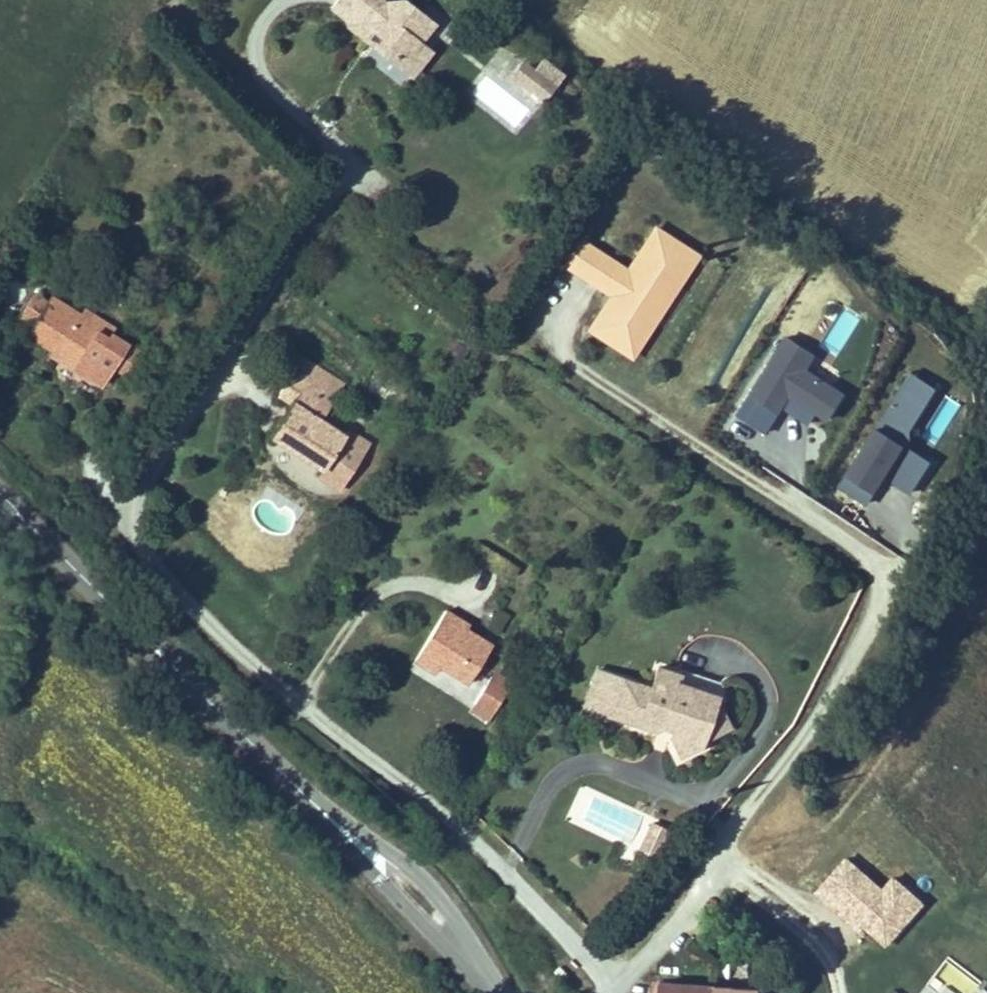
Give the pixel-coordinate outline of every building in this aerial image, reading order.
[(373,49),(384,58),(407,58),(420,40),(434,20),(418,8),(420,5),(415,0),(334,0),(333,2),(352,18),(348,22),(365,35),(372,26),(386,37),(379,45),(376,43),(373,49)] [(365,35),(377,43),(376,43),(379,45),(386,37),(372,26),(365,35)] [(407,58),(384,58),(411,78),(434,50),(420,40),(407,58)] [(562,79),(527,53),(509,77),(545,103),(562,79)] [(626,273),(617,267),(608,280),(617,286),(610,296),(587,331),(618,351),(640,317),(647,321),(672,284),(665,279),(684,250),(654,230),(626,273)] [(593,251),(577,241),(562,264),(577,274),(593,251)] [(629,358),(695,258),(684,250),(665,279),(672,284),(647,321),(640,317),(618,351),(629,358)] [(617,267),(593,251),(577,274),(610,296),(617,286),(608,280),(617,267)] [(62,309),(67,302),(35,282),(10,320),(36,338),(48,345),(43,352),(79,375),(80,373),(95,382),(106,364),(119,372),(133,350),(105,332),(103,335),(62,309)] [(109,326),(69,300),(67,302),(62,309),(103,335),(105,332),(109,326)] [(849,395),(808,371),(817,355),(784,336),(736,418),(769,437),(787,405),(829,429),(849,395)] [(48,345),(36,338),(32,344),(43,352),(48,345)] [(317,458),(328,442),(338,427),(297,400),(310,381),(282,363),(269,382),(283,393),(264,425),(317,458)] [(910,372),(839,489),(870,508),(886,481),(914,498),(936,462),(907,445),(940,390),(910,372)] [(341,450),(328,442),(317,458),(312,466),(326,474),(341,450)] [(442,610),(419,648),(441,661),(438,665),(471,684),(490,651),(462,635),(452,628),(458,618),(442,610)] [(468,625),(458,618),(452,628),(462,635),(468,625)] [(441,661),(419,648),(413,659),(435,671),(438,665),(441,661)] [(676,752),(724,722),(713,691),(674,678),(676,671),(654,663),(647,684),(593,666),(580,703),(653,726),(661,718),(670,721),(667,731),(676,752)] [(718,678),(678,665),(676,671),(674,678),(713,691),(718,678)] [(494,668),(467,708),(487,722),(514,682),(494,668)] [(659,826),(644,818),(630,845),(646,853),(659,826)] [(926,901),(894,877),(886,888),(844,857),(815,896),(890,950),(926,901)] [(748,983),(653,977),(651,992),(748,992),(748,983)]
